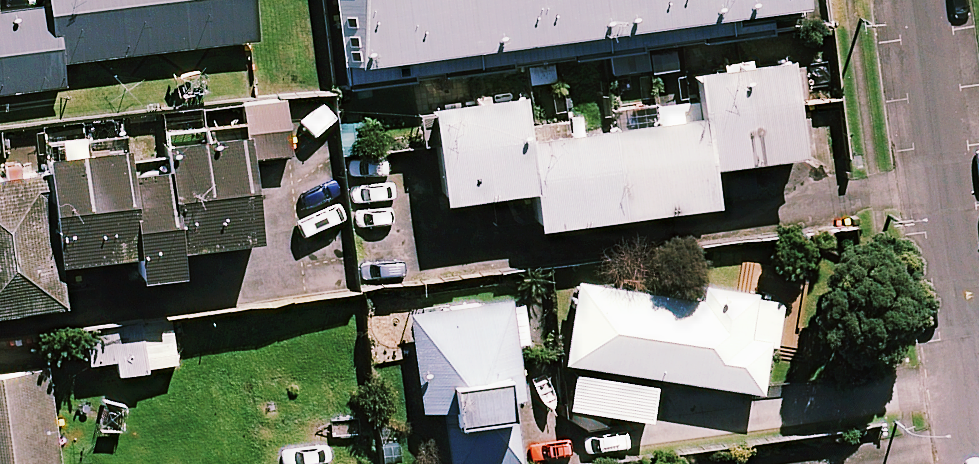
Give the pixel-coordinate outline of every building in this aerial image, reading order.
[(246,0),(44,0),(45,9),(0,15),(0,93),(62,86),(59,62),(251,39),(246,0)] [(348,80),(414,72),(405,0),(338,0),(348,80)] [(414,72),(479,63),(471,0),(405,0),(414,72)] [(479,63),(545,55),(538,0),(471,0),(479,63)] [(545,55),(611,47),(605,0),(538,0),(545,55)] [(611,47),(676,38),(671,0),(605,0),(611,47)] [(676,38),(742,30),(738,0),(671,0),(676,38)] [(742,30),(807,21),(804,0),(738,0),(742,30)] [(708,202),(708,197),(746,192),(742,160),(795,153),(782,58),(688,70),(694,115),(523,138),(517,91),(424,103),(437,201),(526,188),(531,227),(708,202)] [(236,132),(161,142),(158,126),(108,132),(110,149),(39,158),(41,173),(0,179),(0,311),(58,304),(53,262),(128,252),(132,279),(176,273),(173,248),(251,238),(241,158),(286,152),(279,95),(232,101),(236,132)] [(572,282),(561,363),(572,365),(566,411),(646,422),(652,375),(756,389),(762,342),(769,343),(775,298),(698,288),(696,299),(572,282)] [(507,301),(407,313),(419,412),(441,410),(448,463),(516,463),(508,396),(518,395),(507,301)] [(83,333),(87,366),(114,363),(115,372),(178,365),(174,324),(83,333)] [(42,367),(0,372),(0,463),(53,463),(42,367)]
